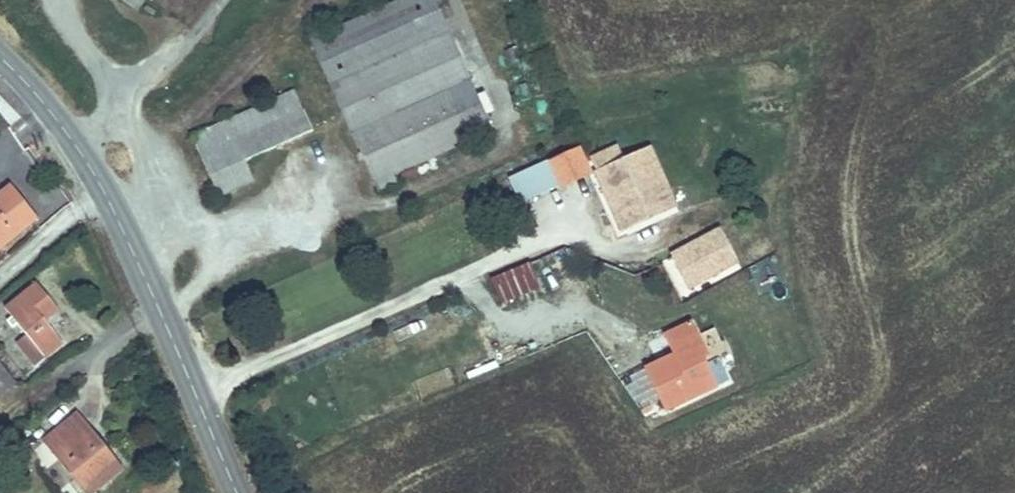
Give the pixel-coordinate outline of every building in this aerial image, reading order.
[(122,0),(138,11),(146,1),(145,0),(122,0)] [(311,42),(379,193),(398,185),(394,175),(492,131),(434,2),(439,0),(403,0),(311,42)] [(295,91),(193,138),(220,198),(255,182),(246,161),(314,131),(295,91)] [(642,130),(589,154),(598,171),(650,148),(642,130)] [(579,148),(515,178),(526,203),(590,174),(579,148)] [(650,148),(598,171),(632,249),(687,225),(671,191),(658,164),(650,148)] [(669,158),(658,164),(671,191),(682,185),(669,158)] [(38,218),(11,185),(0,194),(0,249),(38,218)] [(721,232),(672,258),(688,289),(738,262),(721,232)] [(531,262),(491,279),(503,306),(542,289),(531,262)] [(7,309),(14,318),(9,322),(14,328),(19,324),(28,336),(19,343),(37,366),(64,344),(45,322),(59,311),(37,284),(7,309)] [(668,410),(714,387),(708,374),(701,357),(706,355),(690,323),(667,335),(676,354),(647,368),(668,410)] [(0,395),(15,383),(0,365),(0,395)] [(708,374),(714,387),(722,383),(716,370),(708,374)] [(89,492),(93,492),(121,469),(77,416),(46,441),(89,492)]
